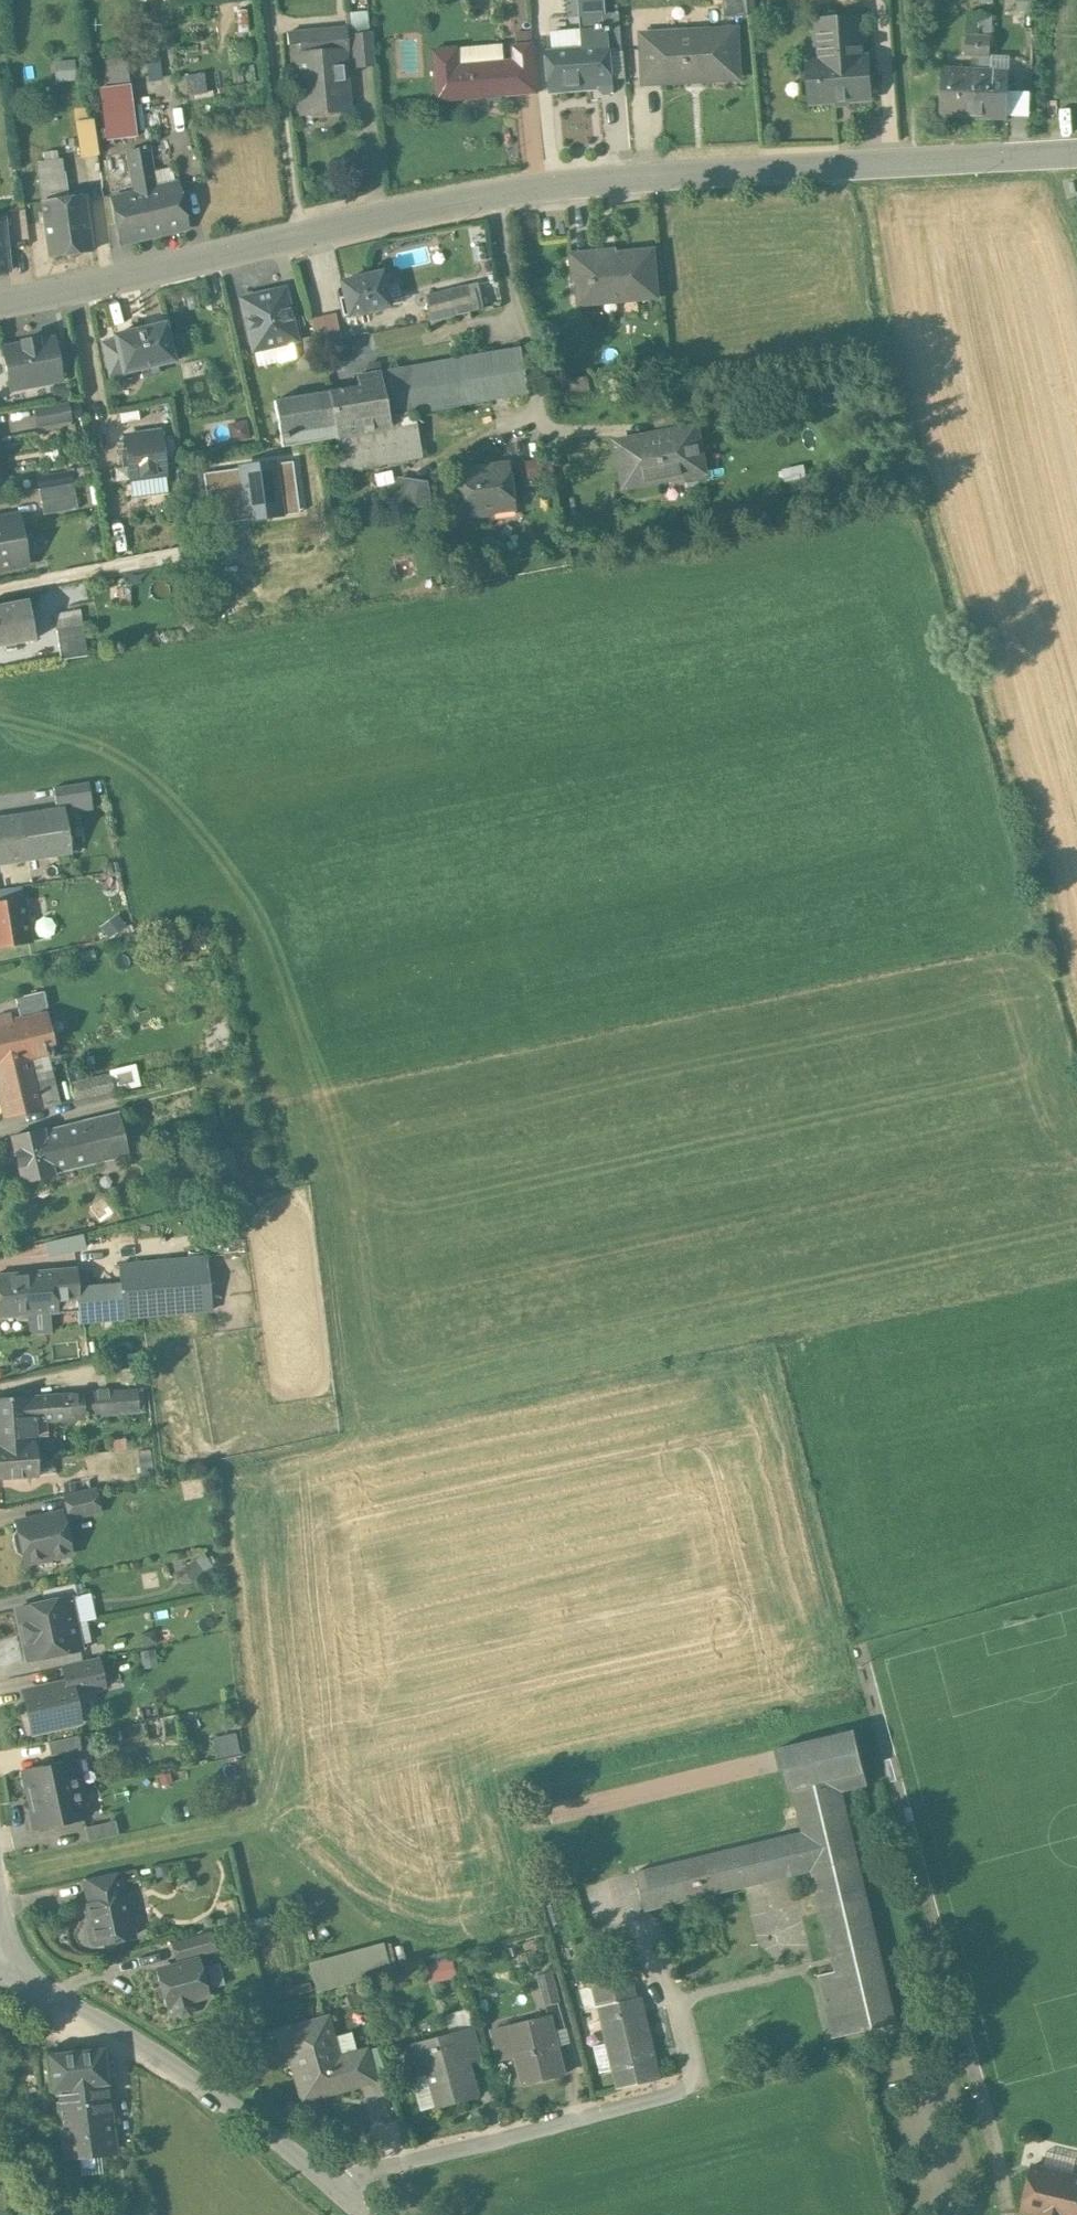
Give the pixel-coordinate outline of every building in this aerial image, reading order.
[(580,15),(606,12),(605,0),(578,0),(580,15)] [(725,16),(749,15),(748,0),(723,0),(725,16)] [(1018,10),(1034,9),(1034,0),(1017,0),(1018,10)] [(352,27),(370,25),(368,9),(350,11),(352,27)] [(606,12),(580,15),(581,28),(608,26),(610,53),(623,51),(619,11),(606,12)] [(979,14),(968,13),(967,35),(966,35),(965,55),(977,55),(979,14)] [(991,14),(979,14),(977,55),(990,56),(991,36),(990,36),(991,14)] [(821,60),(808,61),(811,103),(870,98),(867,56),(863,56),(860,16),(818,19),(819,32),(815,33),(816,44),(819,44),(821,60)] [(608,26),(581,28),(581,30),(551,33),(553,53),(548,53),(551,91),(600,86),(600,90),(603,94),(610,93),(612,89),(612,79),(625,78),(623,51),(610,53),(608,26)] [(346,27),(287,33),(288,44),(299,43),(300,54),(296,55),(301,113),(347,109),(343,52),(348,52),(346,27)] [(736,29),(642,34),(645,82),(739,77),(736,29)] [(370,33),(352,34),(355,67),(373,65),(370,33)] [(533,43),(513,45),(515,62),(519,61),(519,68),(535,67),(533,43)] [(504,61),(460,65),(458,47),(433,49),(437,101),(487,97),(488,100),(489,101),(501,100),(502,98),(502,95),(507,95),(504,61)] [(56,78),(75,77),(74,61),(55,62),(56,78)] [(1027,66),(1014,65),(1013,92),(1026,92),(1027,66)] [(519,68),(509,69),(511,94),(537,92),(535,67),(519,68)] [(976,71),(942,69),(940,114),(974,116),(976,71)] [(1008,72),(976,71),(974,116),(1007,117),(1008,72)] [(103,89),(109,140),(135,137),(129,86),(103,89)] [(80,156),(98,155),(95,117),(77,119),(80,156)] [(68,118),(57,119),(58,128),(70,127),(68,118)] [(154,186),(148,147),(128,151),(135,192),(113,197),(121,242),(187,227),(177,181),(154,186)] [(62,158),(37,162),(39,177),(64,174),(62,158)] [(64,174),(39,177),(42,201),(67,198),(64,174)] [(67,198),(42,201),(50,256),(91,251),(84,196),(67,198)] [(0,245),(0,272),(8,271),(5,244),(0,245)] [(653,250),(570,257),(573,283),(578,283),(580,304),(599,303),(599,300),(637,297),(637,299),(658,297),(653,250)] [(380,273),(341,282),(344,297),(337,298),(341,316),(387,305),(380,273)] [(466,288),(425,298),(430,321),(471,312),(466,288)] [(284,289),(242,299),(253,349),(295,340),(284,289)] [(335,313),(310,318),(316,344),(341,339),(335,313)] [(165,323),(114,335),(115,339),(101,342),(110,381),(126,377),(124,372),(141,368),(143,377),(158,373),(156,364),(174,360),(165,323)] [(37,338),(21,341),(22,345),(3,349),(10,388),(60,379),(53,340),(38,343),(37,338)] [(522,348),(357,376),(358,387),(379,384),(386,417),(414,412),(530,392),(522,348)] [(358,387),(328,392),(334,426),(386,417),(379,384),(358,387)] [(67,386),(55,388),(57,400),(69,398),(67,386)] [(328,392),(274,401),(282,447),(335,438),(336,438),(335,435),(334,426),(328,392)] [(67,404),(34,410),(37,425),(70,420),(67,404)] [(414,412),(386,417),(390,426),(335,435),(336,438),(335,438),(341,470),(368,466),(420,457),(422,457),(414,412)] [(386,417),(334,426),(335,435),(390,426),(386,417)] [(250,436),(249,419),(237,420),(238,437),(250,436)] [(697,427),(617,442),(625,487),(705,472),(697,427)] [(160,431),(124,436),(126,450),(121,451),(123,466),(128,466),(130,480),(166,475),(160,431)] [(240,467),(241,468),(246,510),(261,508),(263,518),(281,515),(280,505),(298,503),(292,462),(274,464),(274,462),(240,467)] [(510,464),(461,471),(467,514),(470,513),(475,517),(491,515),(495,510),(516,507),(510,464)] [(241,468),(203,474),(211,525),(263,518),(261,508),(246,510),(241,468)] [(426,482),(397,476),(387,496),(409,508),(430,505),(426,482)] [(73,483),(38,489),(43,514),(78,508),(73,483)] [(0,519),(0,568),(27,563),(18,516),(0,519)] [(0,606),(0,644),(35,638),(28,601),(0,606)] [(82,626),(56,630),(60,660),(86,655),(82,626)] [(88,782),(53,788),(56,805),(91,799),(88,782)] [(0,817),(0,864),(71,853),(64,807),(0,817)] [(30,941),(23,899),(0,903),(0,946),(30,941)] [(44,991),(15,998),(19,1014),(47,1008),(44,991)] [(0,1025),(0,1064),(28,1057),(46,1053),(46,1054),(53,1052),(45,1015),(24,1020),(24,1019),(0,1025)] [(46,1053),(28,1057),(33,1074),(50,1070),(46,1054),(46,1053)] [(0,1064),(0,1090),(7,1117),(41,1108),(33,1074),(28,1057),(0,1064)] [(110,1073),(96,1077),(101,1095),(114,1092),(110,1073)] [(96,1077),(70,1083),(74,1101),(101,1095),(96,1077)] [(118,1112),(80,1121),(90,1165),(129,1155),(118,1112)] [(80,1121),(43,1130),(43,1129),(12,1136),(23,1183),(54,1175),(53,1174),(90,1165),(80,1121)] [(45,1238),(47,1255),(86,1250),(84,1233),(45,1238)] [(206,1257),(119,1265),(121,1285),(124,1318),(211,1310),(206,1257)] [(76,1269),(54,1271),(58,1311),(80,1309),(78,1288),(76,1269)] [(0,1276),(0,1316),(58,1311),(54,1271),(0,1276)] [(121,1285),(78,1288),(80,1309),(81,1322),(124,1318),(121,1285)] [(137,1388),(82,1392),(82,1394),(84,1417),(139,1412),(137,1388)] [(0,1400),(0,1478),(38,1476),(34,1421),(84,1417),(82,1394),(0,1400)] [(95,1489),(64,1496),(69,1518),(99,1511),(95,1489)] [(61,1513),(17,1522),(18,1528),(13,1536),(16,1551),(24,1557),(25,1562),(70,1553),(61,1513)] [(204,1553),(186,1565),(193,1576),(211,1564),(204,1553)] [(75,1582),(40,1590),(43,1602),(69,1597),(70,1604),(79,1602),(75,1582)] [(43,1602),(17,1608),(22,1634),(74,1623),(70,1604),(69,1597),(43,1602)] [(74,1623),(22,1634),(28,1660),(80,1649),(74,1623)] [(98,1660),(63,1667),(67,1683),(71,1682),(73,1692),(103,1686),(98,1660)] [(67,1683),(23,1692),(32,1731),(79,1721),(73,1692),(71,1682),(67,1683)] [(218,1755),(240,1750),(236,1730),(213,1735),(218,1755)] [(854,1730),(778,1748),(788,1790),(792,1789),(839,1778),(864,1772),(854,1730)] [(78,1735),(48,1742),(51,1756),(81,1749),(78,1735)] [(72,1761),(24,1771),(30,1799),(82,1788),(79,1776),(75,1776),(72,1761)] [(839,1778),(792,1789),(802,1832),(636,1872),(645,1911),(812,1871),(835,1971),(818,1975),(833,2038),(897,2023),(839,1778)] [(82,1788),(30,1799),(36,1827),(84,1817),(81,1801),(85,1801),(82,1788)] [(115,1820),(85,1827),(88,1841),(118,1834),(115,1820)] [(122,1897),(117,1872),(85,1879),(90,1904),(88,1904),(92,1924),(89,1929),(91,1940),(96,1943),(96,1944),(133,1936),(130,1923),(134,1922),(130,1904),(126,1904),(124,1896),(122,1897)] [(210,1933),(172,1944),(176,1959),(215,1949),(210,1933)] [(353,1953),(310,1965),(317,1992),(360,1980),(353,1953)] [(197,1959),(158,1970),(168,2006),(173,2005),(175,2012),(181,2015),(188,2013),(192,2007),(190,2000),(207,1995),(197,1959)] [(553,1969),(538,1974),(547,2004),(562,1999),(553,1969)] [(628,1973),(594,1981),(601,2006),(634,1998),(628,1973)] [(601,2006),(598,2006),(607,2043),(594,2046),(600,2073),(613,2070),(617,2089),(661,2078),(642,1996),(634,1998),(601,2006)] [(559,2002),(546,2005),(549,2016),(550,2015),(554,2033),(567,2030),(559,2002)] [(549,2016),(493,2029),(500,2059),(518,2055),(525,2084),(564,2075),(554,2033),(550,2015),(549,2016)] [(326,2018),(266,2034),(274,2063),(292,2058),(303,2099),(356,2084),(348,2055),(337,2058),(326,2018)] [(474,2027),(461,2031),(468,2056),(479,2052),(482,2061),(484,2060),(474,2027)] [(461,2031),(404,2046),(413,2078),(430,2073),(439,2107),(479,2096),(468,2056),(461,2031)] [(103,2047),(47,2054),(51,2090),(53,2090),(54,2090),(58,2089),(62,2126),(110,2121),(106,2084),(107,2084),(103,2047)] [(365,2051),(348,2055),(356,2084),(373,2080),(365,2051)] [(110,2121),(62,2126),(66,2157),(114,2152),(110,2121)] [(1033,2165),(1021,2212),(1033,2214),(1076,2214),(1076,2175),(1033,2165)]
